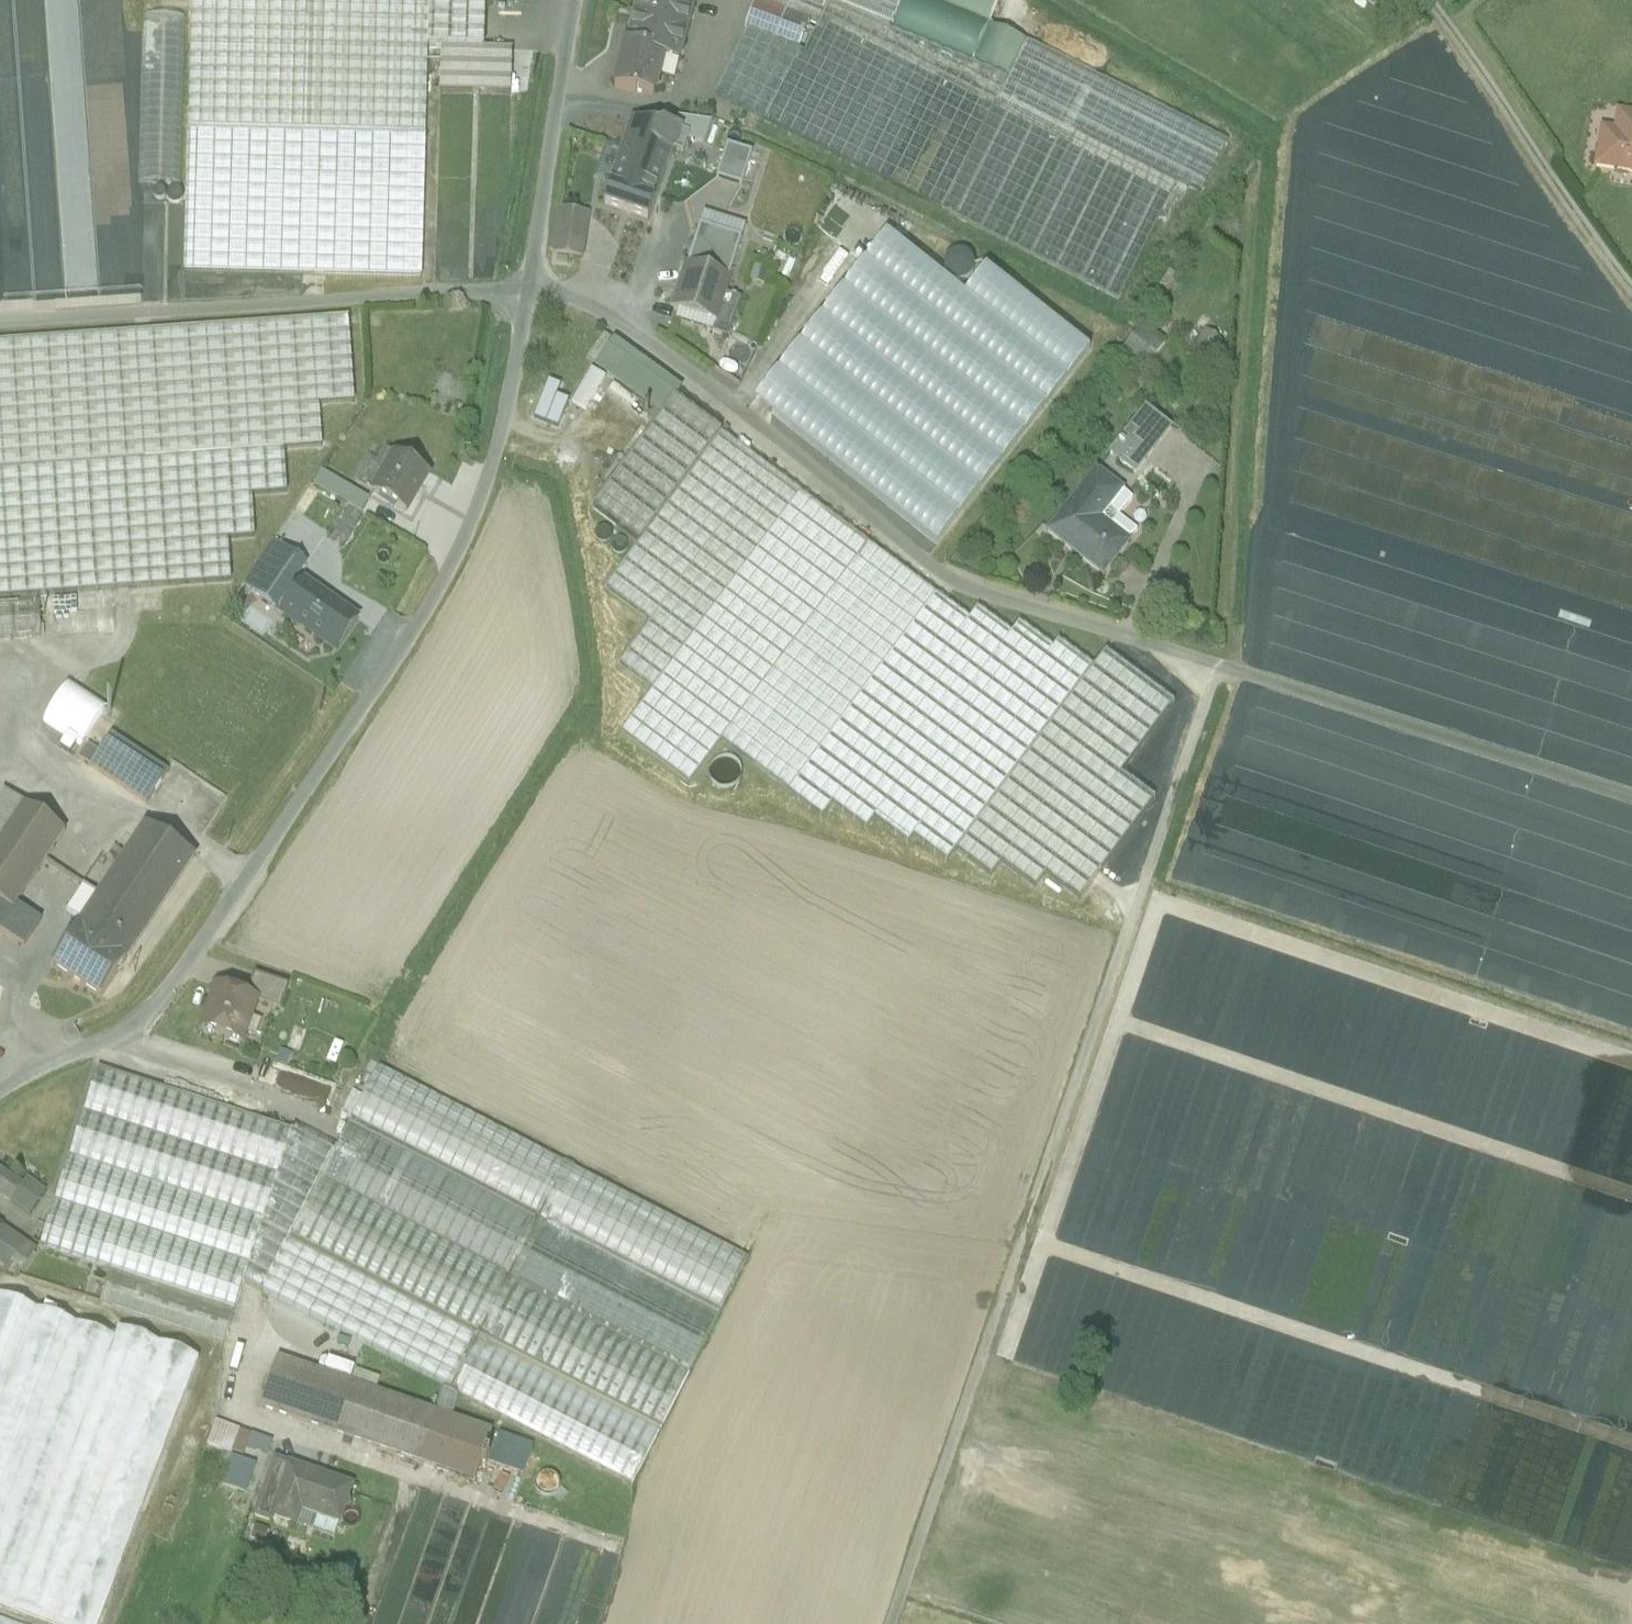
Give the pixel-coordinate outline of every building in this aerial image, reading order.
[(280,2),(280,0),(178,0),(190,0),(187,128),(425,134),(427,49),(428,6),(280,2)] [(428,6),(427,49),(440,49),(482,50),(484,0),(428,0),(428,6)] [(628,44),(625,44),(614,90),(636,95),(636,93),(653,97),(658,78),(673,82),(694,0),(639,0),(628,44)] [(921,0),(756,0),(754,3),(745,31),(747,32),(714,98),(942,212),(1007,81),(1002,78),(1000,77),(972,66),(988,28),(921,0)] [(988,28),(999,0),(921,0),(988,28)] [(1374,8),(1379,0),(1361,0),(1374,8)] [(137,184),(180,185),(185,18),(143,17),(137,184)] [(1026,44),(988,28),(972,66),(1000,77),(1002,78),(1007,81),(1026,44)] [(1227,144),(1026,43),(1026,44),(1007,81),(942,212),(1118,300),(1177,183),(1201,195),(1227,144)] [(440,49),(439,92),(510,94),(511,51),(482,50),(440,49)] [(1617,115),(1612,149),(1599,147),(1595,170),(1631,176),(1631,118),(1617,115)] [(711,124),(677,119),(673,131),(689,136),(688,141),(704,146),(711,124)] [(633,122),(604,206),(647,221),(670,151),(683,156),(688,141),(689,136),(673,131),(663,127),(657,130),(633,122)] [(425,134),(187,128),(183,274),(421,280),(425,134)] [(749,184),(756,152),(727,145),(720,178),(749,184)] [(587,215),(559,211),(553,255),(581,259),(587,215)] [(741,240),(699,227),(687,266),(728,280),(741,240)] [(963,300),(886,238),(755,401),(935,544),(1088,353),(986,271),(963,300)] [(687,266),(686,266),(672,309),(715,323),(716,323),(725,295),(730,280),(728,280),(687,266)] [(725,295),(716,323),(715,323),(712,335),(728,340),(741,300),(725,295)] [(0,343),(0,600),(230,584),(228,542),(254,540),(251,498),(286,495),(283,452),(321,449),(318,407),(353,405),(347,320),(0,343)] [(1144,326),(1119,357),(1142,374),(1166,342),(1144,326)] [(1205,333),(1188,355),(1204,367),(1221,345),(1205,333)] [(682,391),(614,342),(596,367),(656,411),(663,416),(674,401),(675,402),(682,391)] [(586,369),(574,406),(593,412),(606,376),(586,369)] [(654,427),(592,511),(638,546),(720,436),(675,402),(674,401),(663,416),(654,427)] [(1148,410),(1113,455),(1137,474),(1172,430),(1148,410)] [(656,411),(647,422),(654,427),(663,416),(656,411)] [(638,546),(604,591),(649,625),(618,667),(652,692),(799,495),(799,496),(800,495),(720,436),(638,546)] [(386,470),(372,494),(406,514),(428,475),(395,456),(386,470)] [(356,484),(372,494),(386,470),(370,460),(356,484)] [(329,496),(337,483),(319,473),(311,486),(329,496)] [(1098,473),(1049,534),(1103,577),(1129,545),(1129,544),(1137,534),(1119,519),(1133,502),(1098,473)] [(369,502),(337,483),(329,496),(361,515),(369,502)] [(652,692),(620,734),(689,785),(720,743),(788,794),(935,597),(799,496),(799,495),(652,692)] [(274,542),(244,587),(274,609),(275,608),(295,579),(306,564),(274,542)] [(355,621),(305,585),(284,615),(334,650),(355,621)] [(935,597),(788,794),(822,819),(832,805),(866,830),(874,820),(907,845),(913,838),(947,863),(954,853),(1092,668),(1057,643),(1052,650),(1018,625),(1010,635),(976,610),(968,621),(935,597)] [(41,639),(39,607),(0,609),(0,642),(41,639)] [(96,612),(52,615),(54,638),(98,635),(96,612)] [(1103,653),(1092,668),(954,853),(990,879),(1000,865),(1034,890),(1044,876),(1079,902),(1154,801),(1120,776),(1173,705),(1103,653)] [(107,706),(70,682),(43,723),(67,739),(60,749),(69,755),(76,744),(80,747),(107,706)] [(165,773),(111,736),(100,753),(90,746),(80,761),(144,804),(165,773)] [(0,801),(0,843),(25,805),(6,792),(0,801)] [(0,843),(0,904),(12,913),(18,904),(67,833),(25,805),(0,843)] [(148,829),(100,901),(84,891),(68,915),(84,926),(79,933),(127,964),(196,860),(148,829)] [(12,913),(0,930),(25,947),(43,922),(18,904),(12,913)] [(0,904),(0,930),(12,913),(0,904)] [(127,964),(79,933),(56,968),(104,999),(127,964)] [(288,987),(254,976),(247,998),(256,1002),(256,1003),(280,1011),(288,987)] [(235,999),(215,992),(202,1030),(205,1031),(206,1035),(212,1037),(215,1035),(242,1044),(256,1003),(256,1002),(247,998),(237,995),(235,999)] [(530,1216),(528,1221),(351,1127),(335,1158),(293,1236),(662,1431),(719,1320),(545,1228),(547,1225),(721,1316),(750,1261),(382,1068),(353,1122),(530,1216)] [(292,1132),(98,1069),(39,1249),(110,1271),(99,1305),(223,1345),(243,1284),(291,1135),(292,1132)] [(270,1104),(219,1087),(213,1104),(264,1120),(270,1104)] [(291,1135),(243,1284),(262,1295),(293,1236),(335,1158),(291,1135)] [(0,1170),(0,1197),(30,1218),(47,1193),(27,1179),(22,1185),(0,1170)] [(1,1230),(0,1231),(0,1266),(15,1275),(19,1277),(35,1254),(29,1250),(29,1249),(1,1230)] [(434,1415),(278,1361),(261,1410),(475,1484),(492,1435),(452,1421),(460,1398),(632,1487),(662,1431),(293,1236),(262,1295),(443,1390),(434,1415)] [(0,1298),(0,1603),(56,1623),(99,1623),(198,1360),(118,1330),(115,1340),(0,1298)] [(240,1431),(216,1422),(208,1446),(231,1454),(232,1452),(240,1431)] [(251,1435),(240,1431),(232,1452),(243,1455),(251,1435)] [(272,1443),(251,1435),(247,1448),(268,1456),(272,1443)] [(528,1461),(496,1450),(490,1467),(522,1478),(528,1461)] [(289,1466),(275,1461),(266,1486),(280,1491),(289,1466)] [(254,1470),(231,1462),(223,1486),(245,1494),(254,1470)] [(352,1487),(290,1465),(289,1466),(280,1491),(271,1517),(273,1518),(291,1524),(296,1509),(339,1524),(352,1487)] [(280,1491),(266,1486),(254,1518),(271,1524),(273,1518),(271,1517),(280,1491)]
